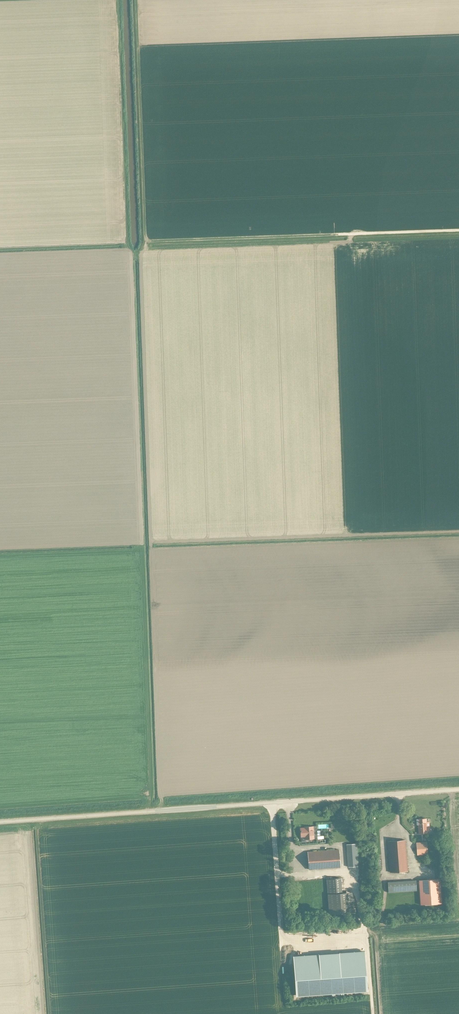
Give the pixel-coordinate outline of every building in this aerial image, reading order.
[(417,819),(416,820),(416,825),(418,825),(418,834),(427,833),(426,830),(429,830),(428,822),(426,822),(426,819),(425,819),(425,818),(422,818),(422,819),(417,819)] [(316,826),(304,827),(304,828),(300,828),(300,837),(304,837),(304,839),(313,839),(316,839),(316,836),(317,836),(316,826)] [(387,841),(388,848),(389,873),(407,871),(405,840),(387,841)] [(357,866),(356,844),(346,845),(347,867),(357,866)] [(308,870),(340,868),(338,850),(307,852),(308,870)] [(326,879),(329,920),(353,918),(352,898),(342,899),(340,878),(326,879)] [(420,905),(441,903),(439,879),(418,881),(420,905)] [(388,893),(416,891),(415,881),(387,883),(388,893)] [(363,957),(294,962),(297,1001),(366,996),(363,957)]
